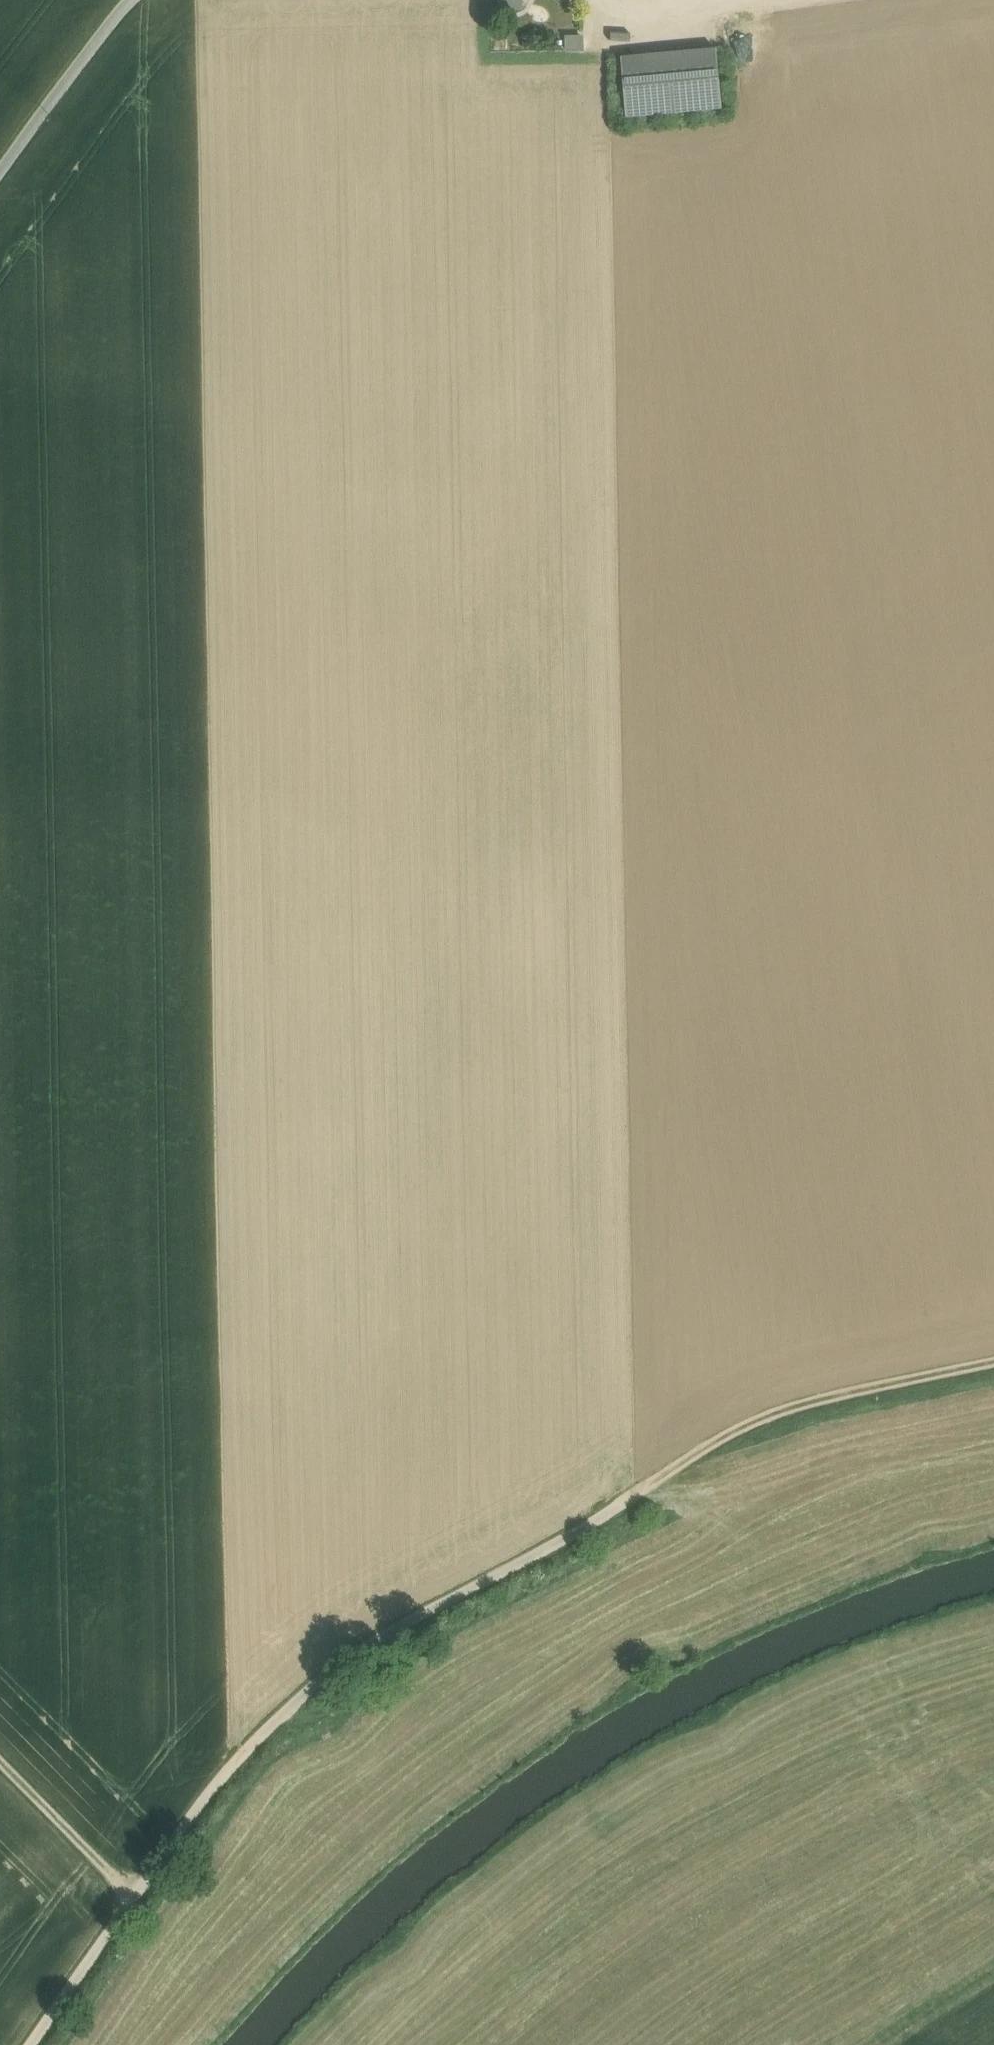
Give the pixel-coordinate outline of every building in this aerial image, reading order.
[(523,8),(522,0),(497,0),(497,9),(523,8)] [(562,48),(582,48),(581,34),(562,35),(562,48)] [(716,50),(620,58),(625,117),(721,109),(716,50)]
